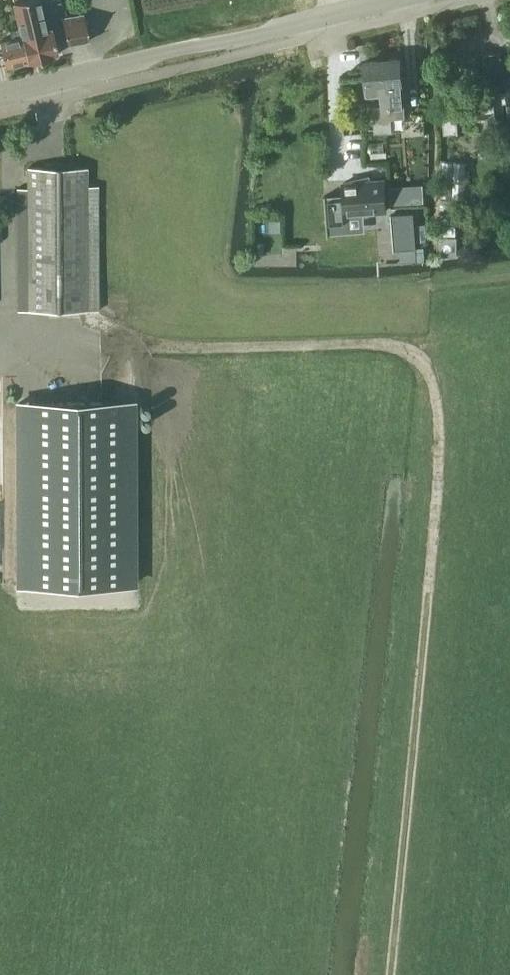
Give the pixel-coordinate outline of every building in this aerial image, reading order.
[(27,60),(27,62),(53,56),(52,54),(58,53),(52,28),(46,29),(43,17),(43,14),(39,0),(18,0),(13,1),(19,27),(27,60)] [(88,39),(84,15),(67,18),(63,18),(67,43),(88,39)] [(0,40),(0,45),(5,65),(27,60),(19,27),(9,29),(11,37),(0,40)] [(400,57),(383,59),(385,91),(392,90),(393,105),(391,105),(392,116),(405,115),(403,90),(400,57)] [(383,59),(365,60),(367,93),(381,92),(382,106),(377,106),(377,107),(378,107),(379,117),(375,117),(375,131),(392,130),(391,116),(392,116),(391,105),(393,105),(392,90),(385,91),(383,59)] [(464,105),(444,106),(446,131),(458,130),(457,117),(489,115),(489,124),(504,123),(502,102),(509,101),(508,91),(501,91),(487,92),(487,97),(463,99),(464,105)] [(443,161),(442,197),(464,198),(466,162),(443,161)] [(28,189),(18,189),(18,312),(99,311),(98,186),(87,186),(87,184),(87,168),(28,168),(28,189)] [(324,195),(327,227),(328,227),(328,225),(347,223),(346,213),(386,210),(383,179),(370,180),(369,175),(369,180),(343,182),(344,196),(326,197),(326,195),(324,195)] [(402,186),(390,186),(391,204),(403,203),(402,186)] [(441,201),(441,210),(453,210),(454,201),(441,201)] [(413,212),(391,214),(394,249),(416,248),(413,212)] [(440,214),(440,224),(453,224),(453,214),(440,214)] [(415,225),(416,240),(425,239),(424,224),(415,225)] [(455,225),(440,225),(440,235),(455,235),(455,225)] [(456,255),(456,238),(438,238),(438,257),(447,257),(456,257),(456,255)] [(115,401),(18,400),(18,483),(19,584),(133,584),(132,401),(115,401)]
